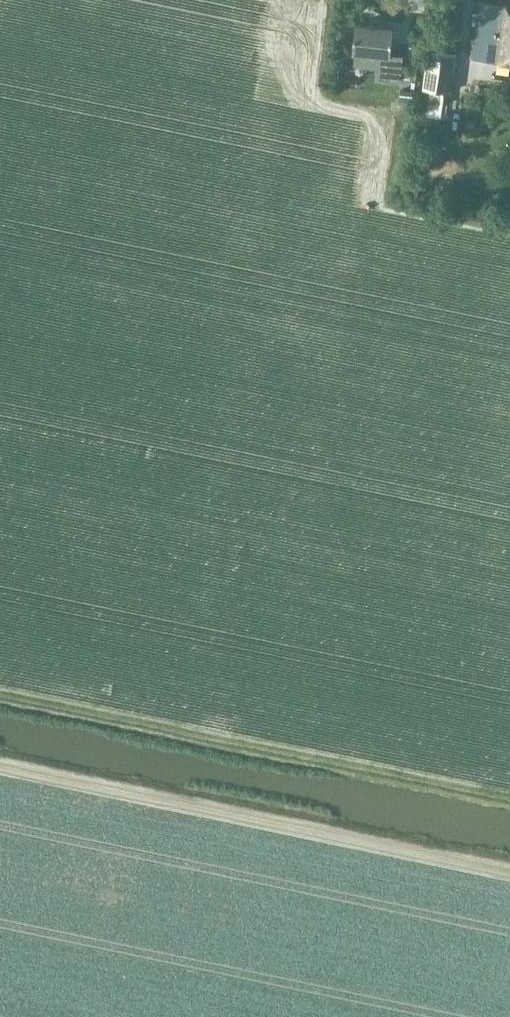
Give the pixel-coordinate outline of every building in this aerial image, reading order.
[(508,4),(507,7),(481,3),(472,53),(509,60),(508,64),(509,64),(509,4),(508,4)] [(354,52),(353,65),(382,67),(381,80),(402,81),(404,57),(391,56),(394,26),(356,23),(354,52)] [(455,53),(420,48),(415,90),(422,91),(422,90),(449,93),(455,53)]
